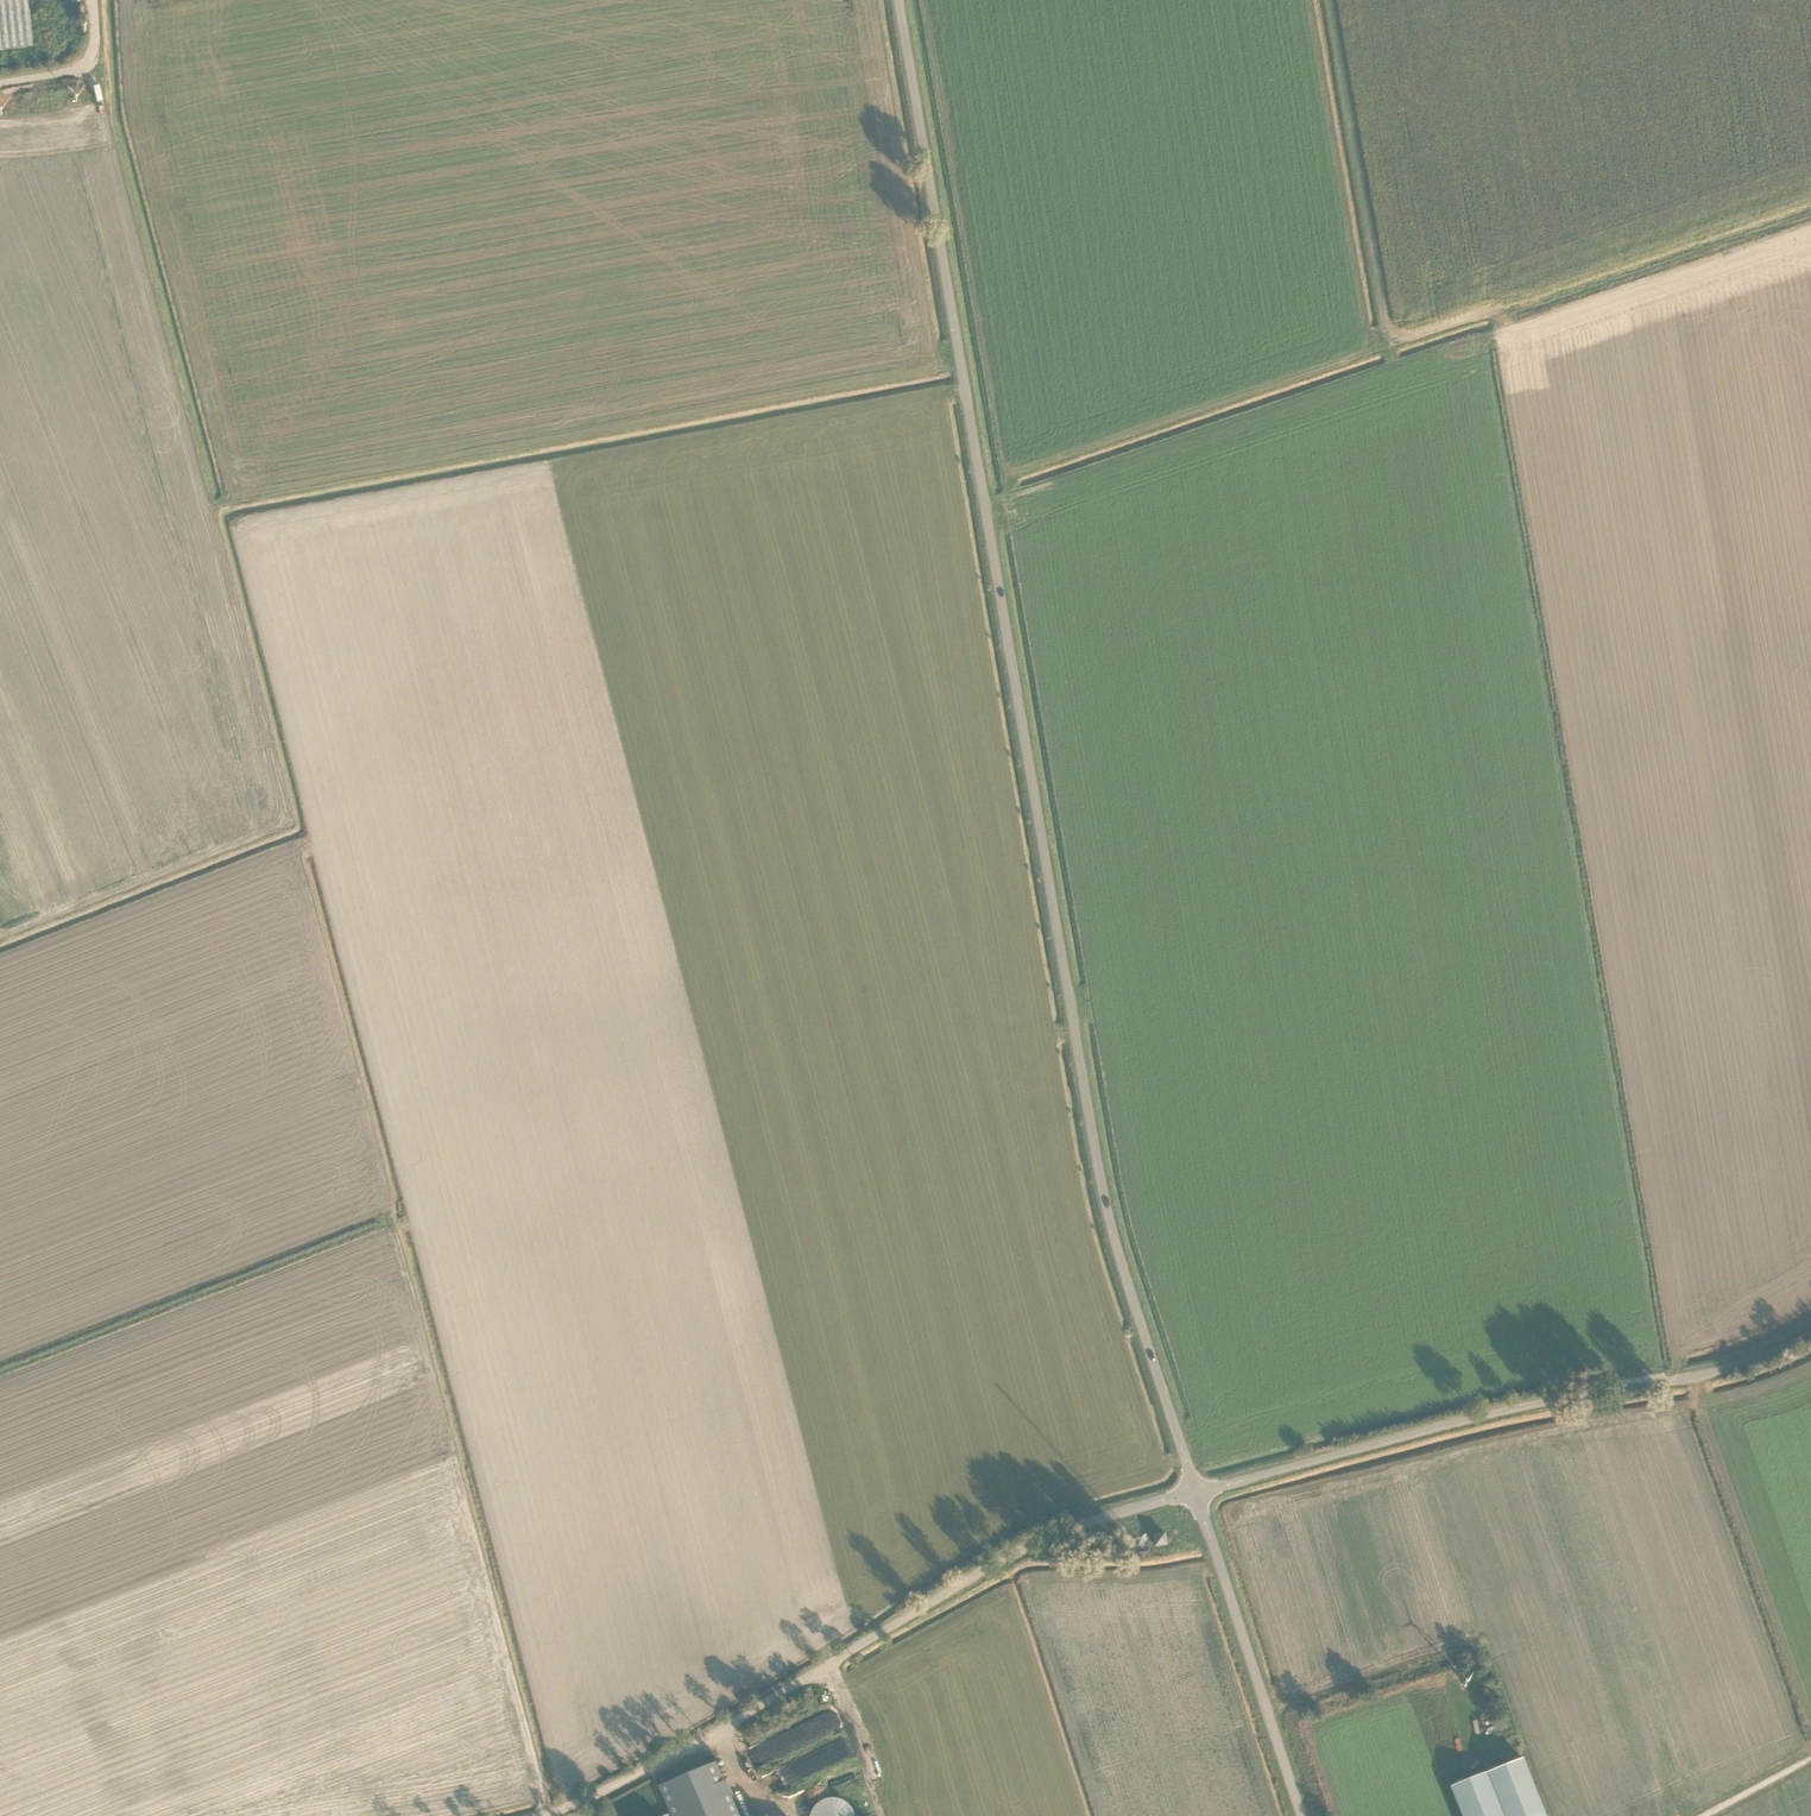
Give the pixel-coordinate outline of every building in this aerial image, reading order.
[(33,48),(28,1),(32,0),(0,0),(0,51),(33,48)] [(1155,1546),(1166,1544),(1165,1533),(1154,1535),(1155,1546)] [(769,1736),(774,1757),(809,1748),(806,1737),(807,1736),(805,1726),(769,1736)] [(853,1757),(845,1739),(813,1752),(821,1771),(853,1757)] [(1450,1786),(1462,1815),(1531,1815),(1543,1811),(1522,1758),(1450,1786)] [(716,1761),(659,1786),(671,1813),(663,1815),(739,1815),(716,1761)] [(853,1813),(851,1809),(849,1806),(846,1803),(843,1801),(840,1799),(836,1798),(832,1798),(828,1798),(825,1799),(821,1801),(819,1802),(818,1803),(815,1806),(813,1809),(811,1813),(810,1815),(854,1815),(853,1813)]
